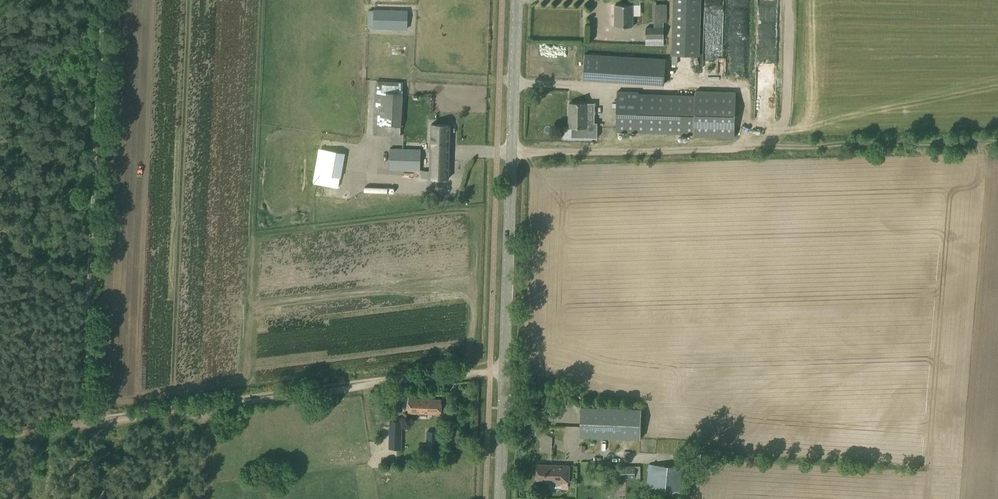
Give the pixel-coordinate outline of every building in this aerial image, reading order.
[(701,0),(673,0),(671,54),(699,55),(701,0)] [(652,3),(652,21),(666,22),(666,3),(652,3)] [(632,4),(615,4),(615,26),(633,26),(632,15),(640,15),(640,4),(632,4)] [(375,27),(407,29),(408,11),(376,9),(375,27)] [(663,38),(663,28),(645,28),(645,38),(663,38)] [(584,53),(583,78),(664,83),(665,58),(584,53)] [(377,80),(374,134),(401,136),(402,112),(403,107),(404,81),(377,80)] [(734,136),(736,92),(695,91),(695,95),(638,93),(638,92),(617,91),(616,120),(616,130),(693,132),(693,135),(734,136)] [(569,103),(569,127),(571,127),(571,137),(597,137),(597,122),(594,122),(594,120),(587,120),(587,103),(569,103)] [(422,170),(421,177),(449,178),(450,124),(431,123),(431,140),(430,170),(422,170)] [(388,168),(419,169),(420,147),(388,147),(388,168)] [(319,148),(313,181),(335,184),(341,151),(319,148)] [(545,402),(560,403),(560,394),(545,394),(545,402)] [(408,412),(441,413),(442,399),(409,398),(408,412)] [(580,437),(640,439),(641,409),(581,407),(580,437)] [(389,421),(388,448),(401,448),(402,421),(389,421)] [(427,430),(427,449),(437,449),(438,431),(427,430)] [(537,464),(536,481),(551,481),(551,484),(561,484),(561,482),(569,482),(570,465),(537,464)] [(647,487),(681,491),(684,468),(649,464),(647,487)] [(613,479),(640,479),(640,466),(613,466),(613,479)]
